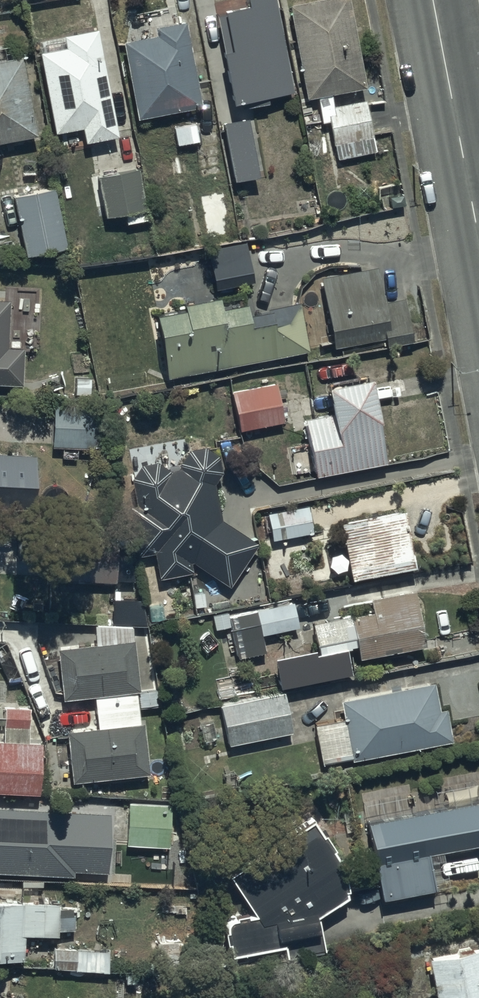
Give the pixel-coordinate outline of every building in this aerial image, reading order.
[(242,100),(245,112),(273,107),(271,94),(294,90),(276,0),(247,0),(249,6),(216,13),(233,101),(242,100)] [(290,5),(309,96),(318,95),(324,123),(330,122),(339,162),(379,154),(367,98),(335,105),(332,92),(367,85),(349,0),(313,0),(290,5)] [(156,34),(124,40),(139,117),(203,104),(187,17),(154,23),(156,34)] [(65,46),(40,52),(56,132),(82,126),(85,142),(119,134),(97,30),(63,37),(65,46)] [(0,60),(0,142),(39,133),(20,55),(0,60)] [(250,117),(223,121),(234,181),(260,177),(250,117)] [(138,170),(100,177),(107,217),(145,210),(138,170)] [(53,185),(12,194),(25,256),(66,247),(53,185)] [(248,248),(210,254),(215,288),(254,281),(248,248)] [(379,265),(322,275),(335,346),(386,337),(387,344),(414,339),(406,296),(385,300),(379,265)] [(185,308),(156,314),(168,376),(309,349),(299,301),(247,311),(245,301),(221,306),(219,295),(184,301),(185,308)] [(22,383),(23,347),(8,347),(8,297),(0,297),(0,383),(22,383)] [(334,413),(306,417),(317,477),(388,465),(373,377),(329,385),(334,413)] [(277,384),(239,392),(247,432),(285,424),(277,384)] [(95,404),(53,402),(51,447),(94,449),(95,404)] [(136,503),(129,508),(140,554),(155,550),(162,579),(194,572),(191,560),(231,585),(259,543),(222,518),(215,481),(224,469),(220,455),(206,447),(190,449),(179,464),(180,467),(171,469),(156,460),(141,464),(132,476),(136,503)] [(36,511),(38,457),(0,455),(0,509),(36,511)] [(309,504),(268,512),(274,538),(314,530),(309,504)] [(403,509),(339,522),(351,578),(414,565),(403,509)] [(117,538),(57,537),(57,578),(116,579),(117,538)] [(373,613),(315,625),(320,651),(276,660),(282,691),(353,676),(348,653),(358,650),(360,663),(428,649),(416,591),(370,600),(373,613)] [(294,600),(228,615),(237,657),(266,651),(263,636),(300,628),(294,600)] [(157,689),(142,690),(137,641),(58,648),(63,700),(96,697),(99,727),(68,729),(73,781),(151,774),(146,722),(139,723),(139,718),(153,717),(152,705),(158,705),(157,689)] [(433,679),(339,700),(352,760),(453,738),(447,708),(439,710),(433,679)] [(284,691),(221,704),(229,743),(292,730),(284,691)] [(0,740),(0,790),(41,791),(42,743),(29,743),(30,709),(3,708),(3,740),(0,740)] [(368,822),(384,898),(437,887),(430,855),(478,845),(478,800),(368,822)] [(129,801),(128,844),(183,846),(185,803),(129,801)] [(0,807),(0,871),(112,874),(114,811),(0,807)] [(347,881),(320,831),(311,830),(303,831),(300,832),(229,874),(256,911),(224,921),(232,956),(285,945),(288,958),(326,950),(319,916),(346,896),(347,881)] [(76,908),(61,908),(61,903),(0,902),(0,959),(24,959),(25,935),(60,936),(61,931),(75,931),(76,908)] [(108,951),(52,947),(51,967),(107,971),(108,951)] [(432,957),(439,997),(478,997),(478,948),(432,957)]
